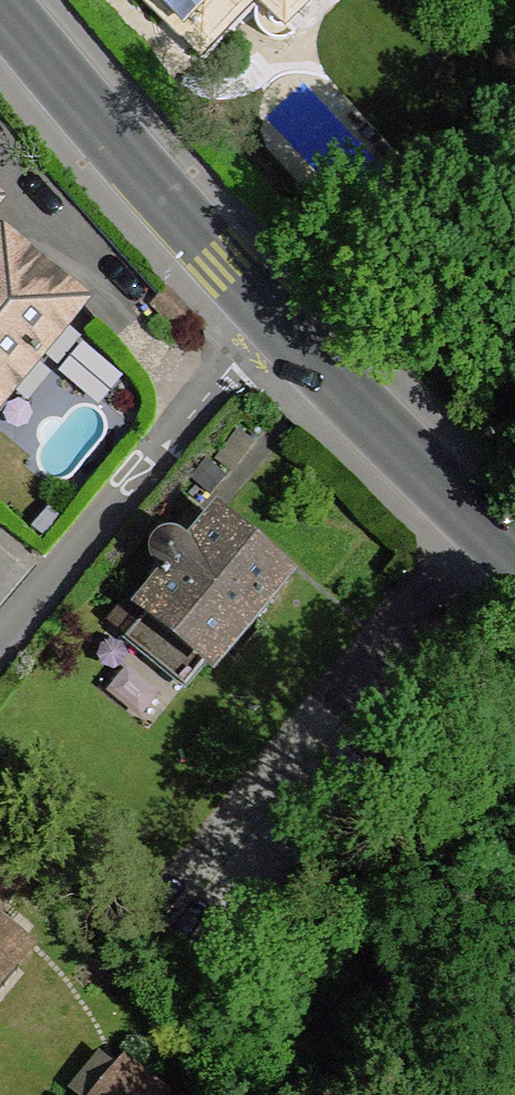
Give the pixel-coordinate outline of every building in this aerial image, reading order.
[(208,37),(245,0),(172,0),(208,37)] [(285,24),(310,0),(261,0),(285,24)] [(4,246),(0,251),(0,386),(6,392),(66,319),(41,298),(51,285),(4,246)] [(287,578),(218,520),(191,552),(193,565),(182,578),(170,581),(143,612),(150,617),(207,660),(215,667),(287,578)] [(193,565),(191,552),(178,541),(168,541),(159,545),(154,555),(153,564),(157,571),(170,581),(182,578),(193,565)] [(207,660),(150,617),(131,640),(188,686),(207,660)] [(1,933),(11,922),(0,914),(0,932),(1,933)] [(19,948),(1,933),(0,932),(0,972),(19,948)] [(126,1068),(103,1094),(158,1094),(126,1068)]
